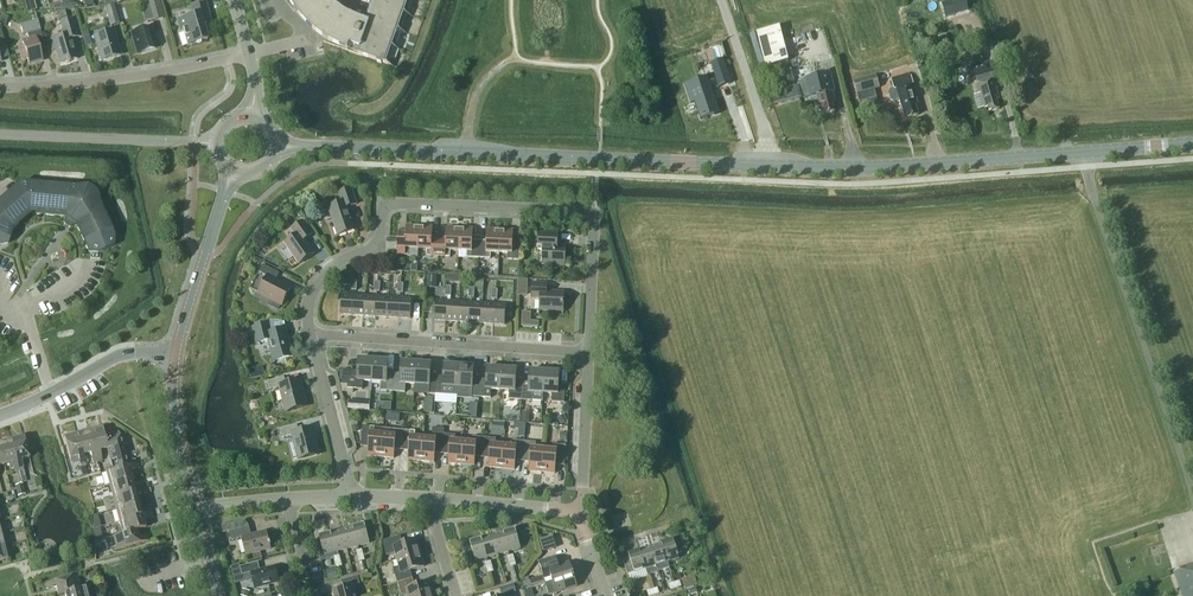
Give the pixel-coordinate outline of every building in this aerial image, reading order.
[(37,9),(34,0),(29,0),(25,1),(28,12),(37,9)] [(72,9),(70,0),(68,0),(49,5),(50,11),(61,10),(72,9)] [(159,0),(155,0),(147,2),(151,21),(164,18),(159,0)] [(297,13),(299,16),(302,19),(307,25),(313,30),(316,33),(322,37),(329,41),(333,44),(334,44),(340,47),(348,50),(349,45),(356,47),(354,52),(395,67),(399,69),(400,68),(388,63),(394,47),(401,50),(401,49),(394,47),(400,31),(407,33),(407,32),(400,30),(406,14),(413,17),(413,16),(406,13),(411,0),(373,0),(365,21),(358,19),(346,13),(338,7),(340,5),(341,3),(343,0),(285,0),(286,1),(288,4),(291,8),(293,10),(297,13)] [(955,14),(951,0),(942,3),(946,17),(955,14)] [(211,23),(206,3),(190,8),(193,16),(177,21),(180,31),(183,30),(188,46),(207,40),(203,26),(211,23)] [(120,24),(114,5),(105,8),(110,27),(120,24)] [(79,36),(74,19),(60,23),(64,36),(50,40),(53,50),(56,49),(60,64),(77,59),(71,39),(79,36)] [(24,47),(19,49),(22,60),(27,59),(29,65),(42,61),(39,49),(38,46),(45,44),(40,30),(38,22),(38,20),(20,25),(23,35),(27,34),(29,40),(23,42),(23,41),(22,42),(24,47)] [(780,26),(757,32),(765,67),(788,61),(783,39),(780,26)] [(155,49),(149,28),(133,33),(139,54),(155,49)] [(120,54),(113,31),(94,37),(101,60),(120,54)] [(946,35),(938,38),(940,44),(948,41),(946,35)] [(90,38),(84,39),(86,46),(92,44),(90,38)] [(712,47),(684,57),(686,64),(714,54),(712,47)] [(986,64),(984,56),(970,59),(972,67),(986,64)] [(726,57),(713,61),(721,86),(733,82),(726,57)] [(1001,89),(995,67),(973,73),(979,96),(981,96),(985,112),(988,111),(989,114),(1001,111),(998,101),(1000,100),(997,90),(1001,89)] [(803,83),(801,83),(805,99),(807,98),(807,100),(815,98),(815,100),(818,100),(822,115),(824,115),(824,116),(835,113),(833,105),(836,104),(833,93),(835,93),(831,74),(802,81),(803,83)] [(881,88),(877,74),(854,81),(860,102),(878,97),(876,89),(881,88)] [(709,75),(686,82),(692,102),(696,100),(701,115),(703,115),(704,115),(706,114),(715,111),(716,114),(721,112),(709,75)] [(916,95),(911,76),(890,81),(893,90),(887,92),(890,101),(892,103),(900,101),(904,117),(908,116),(909,120),(919,117),(916,106),(917,106),(915,96),(916,95)] [(21,183),(0,201),(0,245),(8,244),(13,230),(18,225),(31,213),(65,216),(77,224),(87,245),(86,246),(89,253),(98,253),(114,246),(115,237),(95,194),(87,189),(21,183)] [(356,205),(349,190),(337,193),(341,203),(327,208),(338,237),(356,230),(348,208),(356,205)] [(312,235),(303,221),(291,229),(295,235),(284,243),(298,264),(314,253),(305,240),(312,235)] [(418,249),(419,226),(406,225),(406,234),(398,234),(397,254),(410,255),(410,249),(418,249)] [(426,255),(438,256),(439,239),(432,239),(433,226),(419,226),(418,249),(427,249),(426,255)] [(446,239),(439,239),(438,256),(450,256),(450,250),(459,251),(460,228),(446,227),(446,239)] [(460,228),(459,251),(467,251),(467,257),(479,258),(479,241),(472,240),(473,228),(460,228)] [(486,241),(479,241),(479,258),(490,258),(491,252),(499,252),(500,229),(487,229),(486,241)] [(500,229),(499,252),(508,253),(507,259),(519,259),(520,242),(513,242),(513,230),(500,229)] [(557,235),(539,234),(538,250),(542,250),(542,263),(565,264),(566,249),(556,248),(557,235)] [(279,273),(262,264),(258,272),(267,276),(258,293),(270,299),(271,300),(269,305),(278,310),(281,304),(282,305),(291,288),(275,280),(279,273)] [(437,274),(428,273),(427,287),(436,288),(437,274)] [(484,288),(484,279),(474,279),(474,288),(484,288)] [(518,280),(518,295),(526,295),(527,280),(518,280)] [(547,283),(532,282),(532,298),(540,298),(540,309),(563,310),(564,292),(547,292),(547,283)] [(352,314),(353,295),(341,294),(340,314),(352,314)] [(365,296),(353,295),(352,314),(364,315),(365,296)] [(375,316),(376,296),(365,296),(364,315),(375,316)] [(376,296),(375,316),(387,316),(388,297),(376,296)] [(399,317),(400,298),(388,297),(387,316),(399,317)] [(412,299),(400,298),(399,317),(410,318),(412,299)] [(446,320),(447,301),(436,300),(434,319),(446,320)] [(447,301),(446,320),(458,321),(459,302),(447,301)] [(471,303),(459,302),(458,321),(469,322),(471,303)] [(481,323),(482,303),(471,303),(469,322),(481,323)] [(482,303),(481,323),(493,323),(494,304),(482,303)] [(494,304),(493,323),(504,324),(506,305),(494,304)] [(271,332),(268,323),(252,327),(256,343),(268,340),(274,362),(293,357),(285,328),(271,332)] [(363,380),(372,381),(373,359),(358,358),(357,374),(348,373),(347,388),(362,389),(363,380)] [(388,361),(373,359),(372,381),(381,381),(380,390),(386,390),(393,391),(394,376),(387,376),(388,361)] [(400,376),(394,376),(393,391),(399,391),(400,383),(415,384),(416,362),(401,361),(400,376)] [(429,393),(435,394),(437,379),(430,378),(431,363),(416,362),(415,384),(429,385),(429,393)] [(443,386),(457,387),(459,365),(444,364),(443,379),(437,379),(435,394),(442,394),(443,386)] [(474,366),(459,365),(457,387),(457,395),(472,396),(478,397),(479,382),(473,381),(473,380),(473,377),(474,366)] [(486,389),(500,390),(502,368),(487,367),(486,382),(479,382),(478,397),(485,397),(486,389)] [(509,399),(521,399),(522,385),(515,384),(517,369),(502,368),(500,390),(510,390),(509,399)] [(543,392),(545,371),(530,370),(528,385),(522,385),(521,399),(542,401),(543,392)] [(559,372),(545,371),(543,392),(552,393),(552,402),(564,402),(565,388),(558,387),(559,372)] [(286,385),(284,377),(267,381),(269,390),(280,387),(286,410),(305,405),(299,381),(286,385)] [(370,400),(348,399),(347,408),(369,410),(370,400)] [(477,418),(478,403),(470,402),(469,418),(477,418)] [(529,421),(530,412),(523,411),(522,421),(529,421)] [(562,424),(568,420),(564,414),(558,418),(562,424)] [(107,449),(112,470),(127,466),(126,462),(118,432),(111,434),(109,425),(102,427),(101,426),(107,449)] [(298,433),(296,425),(280,429),(282,438),(293,435),(299,458),(318,453),(312,429),(298,433)] [(107,449),(101,426),(89,430),(97,462),(102,460),(99,451),(107,449)] [(383,428),(370,426),(363,426),(361,446),(368,447),(367,456),(380,457),(383,434),(383,428)] [(402,447),(403,429),(392,428),(391,435),(383,434),(380,457),(394,458),(395,446),(402,447)] [(442,454),(444,434),(444,429),(432,428),(431,438),(423,438),(421,461),(434,462),(435,453),(442,454)] [(415,431),(403,429),(402,447),(409,447),(408,459),(421,461),(423,438),(415,437),(415,431)] [(97,462),(89,430),(76,433),(82,456),(83,456),(90,454),(92,463),(97,462)] [(82,456),(76,433),(63,436),(70,459),(78,457),(80,466),(85,465),(83,456),(82,456)] [(448,463),(461,464),(463,441),(455,441),(455,434),(451,434),(444,434),(442,454),(449,454),(448,463)] [(10,439),(19,471),(23,470),(21,460),(29,458),(23,436),(10,439)] [(475,457),(482,458),(484,437),(472,436),(472,442),(463,441),(461,464),(475,466),(475,457)] [(496,438),(484,437),(482,458),(489,458),(488,467),(502,468),(504,445),(495,444),(496,438)] [(0,442),(0,451),(3,465),(11,463),(14,472),(19,471),(10,439),(0,442)] [(516,461),(523,461),(524,441),(513,440),(512,446),(504,445),(502,468),(515,469),(516,461)] [(542,472),(544,449),(536,448),(536,442),(524,441),(523,461),(529,462),(529,471),(542,472)] [(552,450),(544,449),(542,472),(555,473),(556,461),(565,462),(566,445),(553,443),(552,450)] [(136,464),(127,466),(112,470),(106,472),(109,485),(132,479),(130,471),(139,468),(138,463),(136,464)] [(109,485),(113,497),(145,488),(143,484),(134,486),(132,479),(109,485)] [(23,484),(15,486),(18,496),(26,494),(23,484)] [(146,493),(145,488),(113,497),(116,509),(139,503),(137,496),(146,493)] [(141,511),(139,503),(116,509),(119,522),(151,513),(150,508),(141,511)] [(153,518),(151,513),(119,522),(122,534),(123,534),(136,531),(145,528),(143,520),(153,518)] [(365,524),(353,527),(358,546),(370,543),(365,524)] [(251,535),(249,525),(229,530),(232,540),(242,537),(246,554),(270,548),(266,531),(251,535)] [(353,527),(342,530),(347,549),(358,546),(353,527)] [(504,532),(509,551),(520,548),(515,529),(504,532)] [(347,549),(342,530),(330,533),(335,552),(347,549)] [(138,538),(136,531),(123,534),(122,534),(113,536),(117,549),(149,541),(147,536),(138,538)] [(509,551),(504,532),(492,536),(498,554),(509,551)] [(335,552),(330,533),(319,536),(320,540),(320,541),(316,542),(319,556),(335,552)] [(395,553),(397,560),(420,553),(416,539),(403,543),(400,536),(382,541),(386,555),(395,553)] [(481,539),(486,558),(498,554),(492,536),(481,539)] [(553,536),(540,540),(541,546),(555,541),(553,536)] [(486,558),(481,539),(470,542),(475,561),(486,558)] [(679,558),(677,553),(681,552),(683,549),(682,546),(678,544),(675,545),(673,540),(662,543),(668,562),(679,558)] [(662,543),(651,547),(656,563),(656,564),(657,565),(658,571),(662,570),(669,567),(668,562),(662,543)] [(6,546),(0,547),(0,561),(9,559),(6,546)] [(651,547),(640,551),(645,567),(645,569),(647,574),(658,571),(657,565),(656,564),(656,563),(651,547)] [(630,559),(623,561),(627,575),(634,573),(645,569),(645,567),(640,551),(628,554),(630,559)] [(424,566),(420,553),(397,560),(399,566),(393,568),(397,583),(413,578),(411,570),(424,566)] [(551,576),(552,581),(573,574),(570,562),(556,567),(553,558),(539,562),(544,578),(551,576)] [(260,570),(258,562),(240,566),(242,575),(251,572),(255,588),(279,582),(275,566),(260,570)] [(1173,573),(1181,595),(1192,595),(1192,567),(1173,573)] [(337,577),(335,568),(326,570),(328,579),(337,577)] [(573,574),(552,581),(556,593),(577,586),(573,574)] [(693,575),(688,577),(692,587),(697,585),(693,575)] [(58,595),(65,593),(80,589),(77,576),(45,584),(46,590),(56,587),(58,595)] [(335,595),(357,595),(354,585),(360,584),(358,577),(342,581),(343,588),(333,590),(335,595)] [(528,577),(522,579),(525,590),(545,583),(543,577),(530,581),(528,577)] [(408,595),(430,595),(433,595),(429,582),(415,586),(413,578),(397,583),(401,595),(404,595),(408,595)] [(516,591),(514,583),(499,588),(501,595),(516,591)] [(80,589),(65,593),(65,595),(90,595),(87,587),(80,589)]
